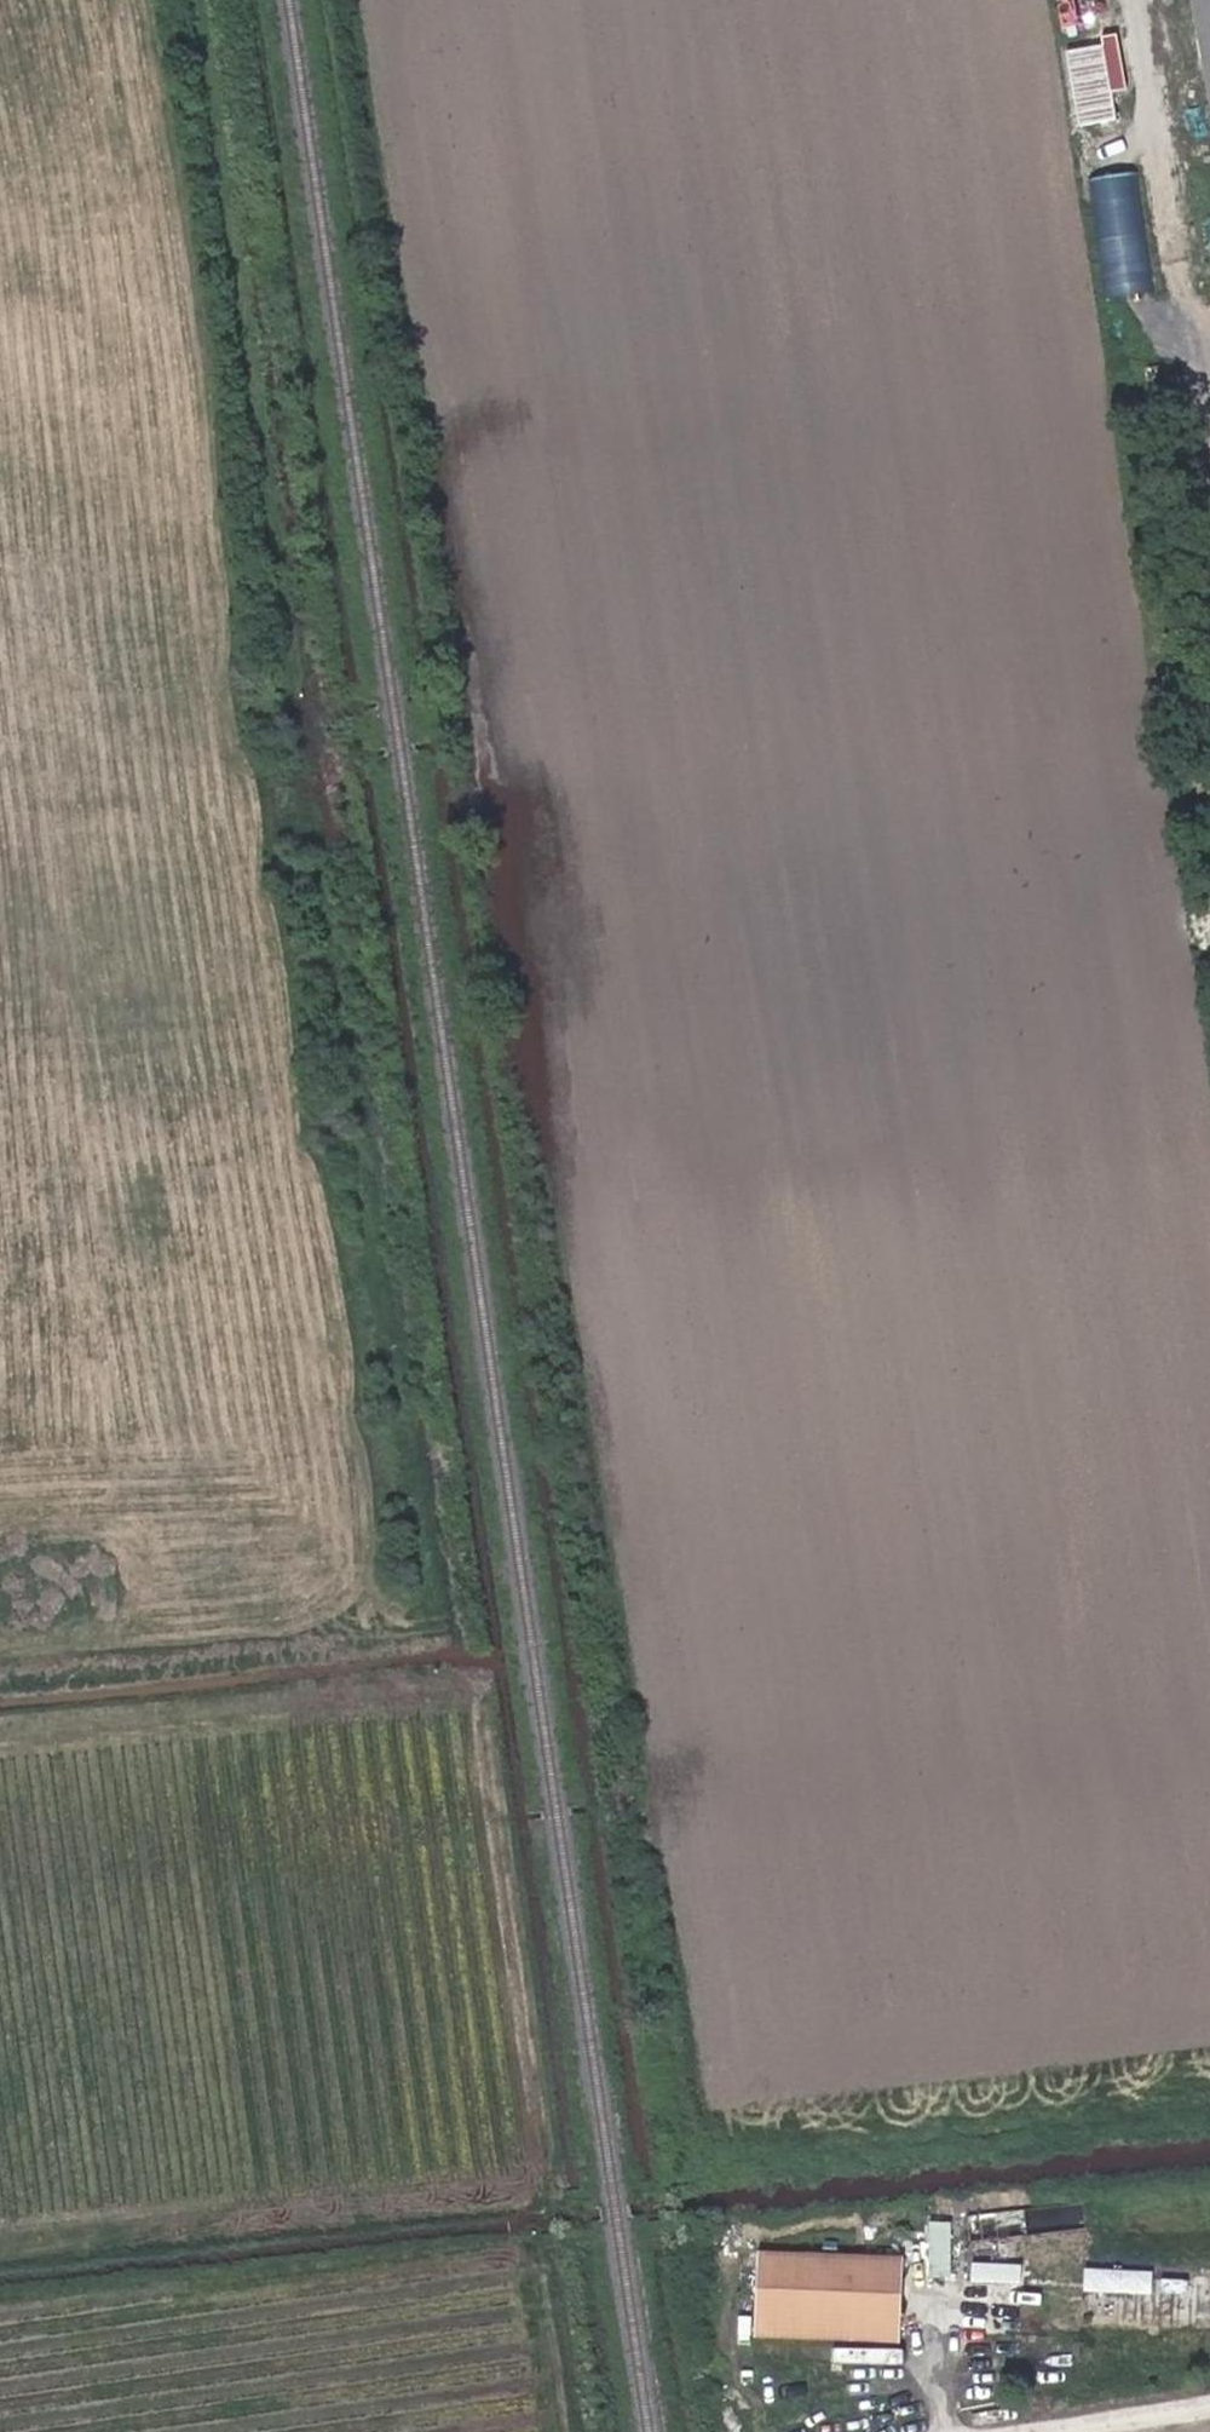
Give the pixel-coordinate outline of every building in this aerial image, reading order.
[(1074,42),(1080,120),(1122,117),(1120,88),(1127,87),(1123,38),(1074,42)] [(1152,297),(1132,177),(1086,185),(1106,305),(1152,297)] [(938,2231),(934,2270),(949,2272),(953,2233),(938,2231)] [(901,2257),(759,2252),(757,2336),(898,2341),(901,2257)] [(1087,2263),(1083,2324),(1209,2330),(1209,2268),(1087,2263)]
